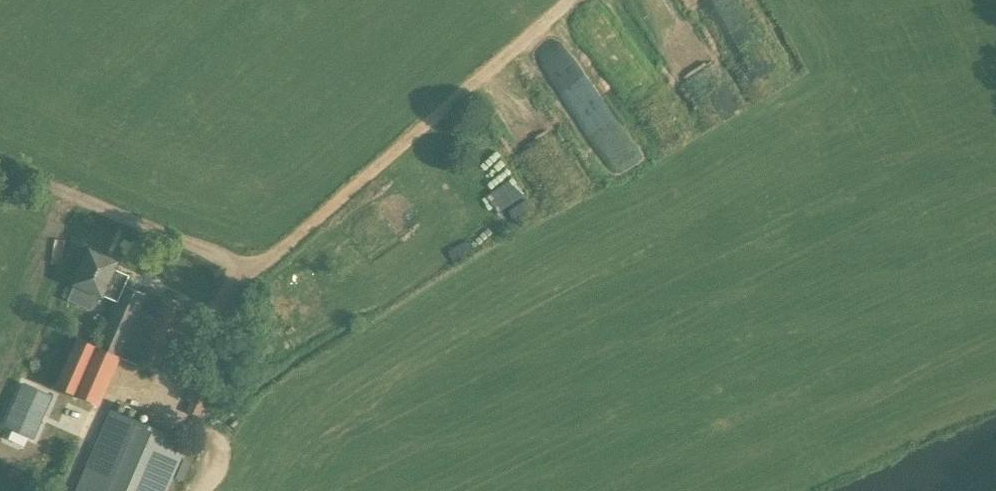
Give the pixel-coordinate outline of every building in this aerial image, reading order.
[(96,347),(97,347),(118,357),(144,295),(123,286),(126,280),(112,274),(116,264),(89,252),(74,286),(68,300),(90,310),(96,295),(102,298),(102,296),(116,302),(97,347),(96,347)] [(144,294),(144,295),(118,357),(97,347),(96,347),(97,347),(76,339),(55,387),(97,406),(119,357),(136,366),(138,361),(158,369),(183,312),(163,303),(164,303),(144,294)] [(52,393),(22,381),(4,425),(33,437),(52,393)] [(186,411),(199,417),(206,400),(194,394),(186,411)] [(69,422),(75,405),(51,396),(45,413),(69,422)] [(187,443),(109,409),(74,490),(166,490),(187,443)]
